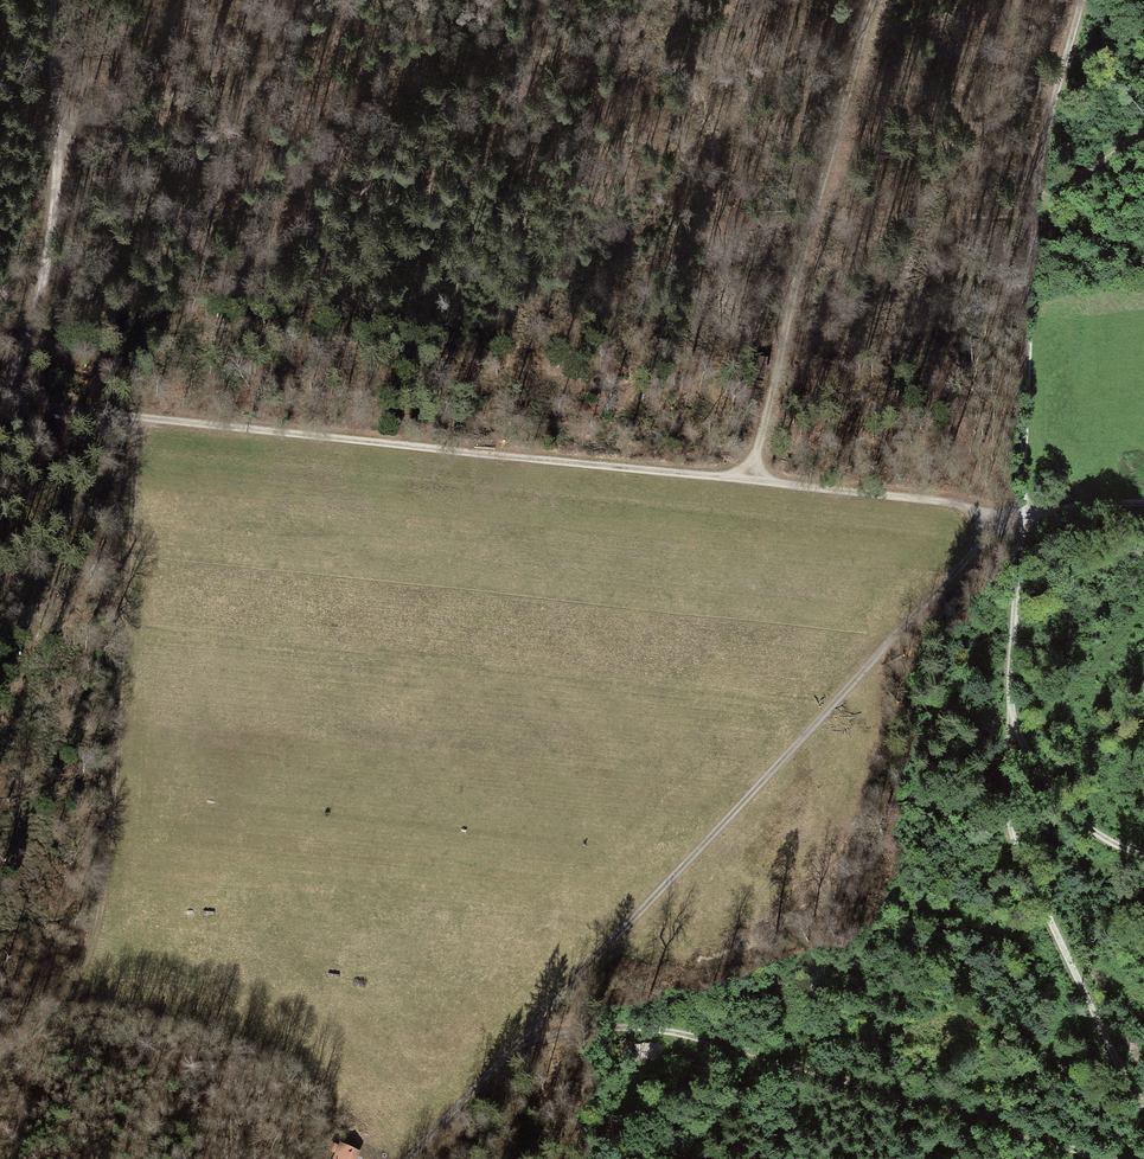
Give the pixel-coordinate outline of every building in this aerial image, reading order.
[(766,360),(755,358),(752,376),(763,378),(766,360)] [(335,1158),(353,1158),(355,1154),(340,1148),(335,1158)]
